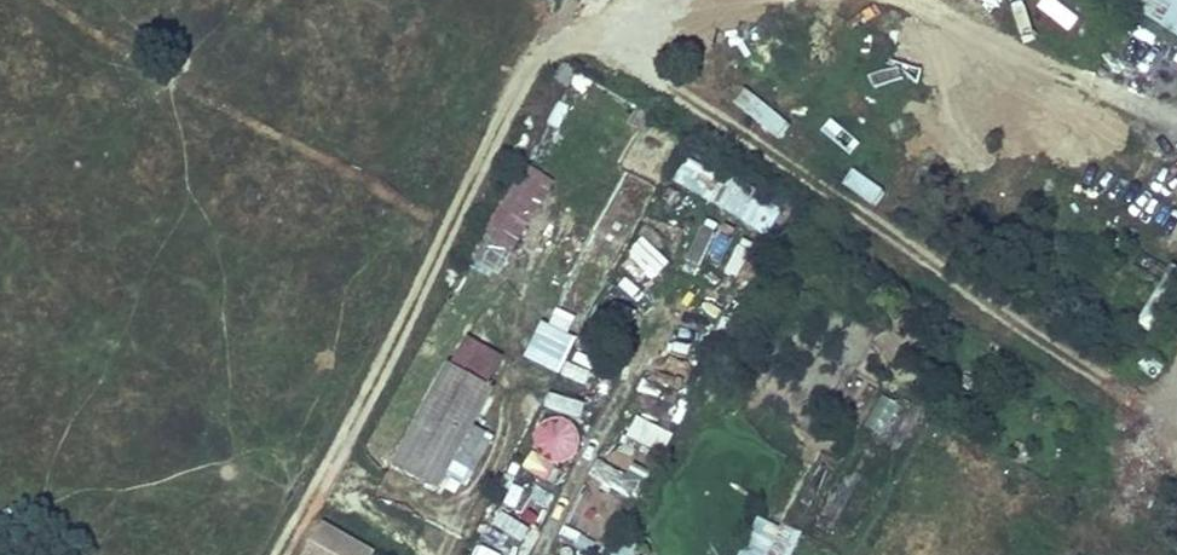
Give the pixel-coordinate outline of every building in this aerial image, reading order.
[(1176,40),(1176,0),(1114,0),(1176,40)] [(551,80),(557,83),(564,86),(571,73),(565,69),(559,65),(551,80)] [(779,141),(792,125),(744,88),(731,104),(779,141)] [(665,182),(723,214),(740,186),(680,155),(665,182)] [(512,255),(556,183),(528,166),(484,237),(512,255)] [(659,278),(672,265),(643,237),(630,250),(659,278)] [(742,280),(755,244),(739,238),(726,274),(742,280)] [(399,462),(440,486),(506,371),(471,350),(458,373),(450,369),(399,462)] [(585,388),(597,362),(573,351),(562,378),(585,388)] [(548,397),(545,412),(582,420),(586,405),(548,397)] [(650,401),(643,414),(671,428),(678,414),(650,401)] [(651,456),(653,427),(628,425),(626,454),(651,456)] [(478,473),(494,437),(476,429),(460,465),(478,473)] [(531,471),(548,446),(537,439),(520,463),(531,471)] [(595,464),(588,482),(636,501),(643,483),(595,464)] [(500,514),(492,528),(523,545),(531,531),(500,514)] [(802,536),(758,517),(741,554),(794,554),(802,536)] [(376,551),(319,523),(304,554),(374,554),(376,551)] [(637,548),(626,541),(617,554),(632,554),(637,548)]
